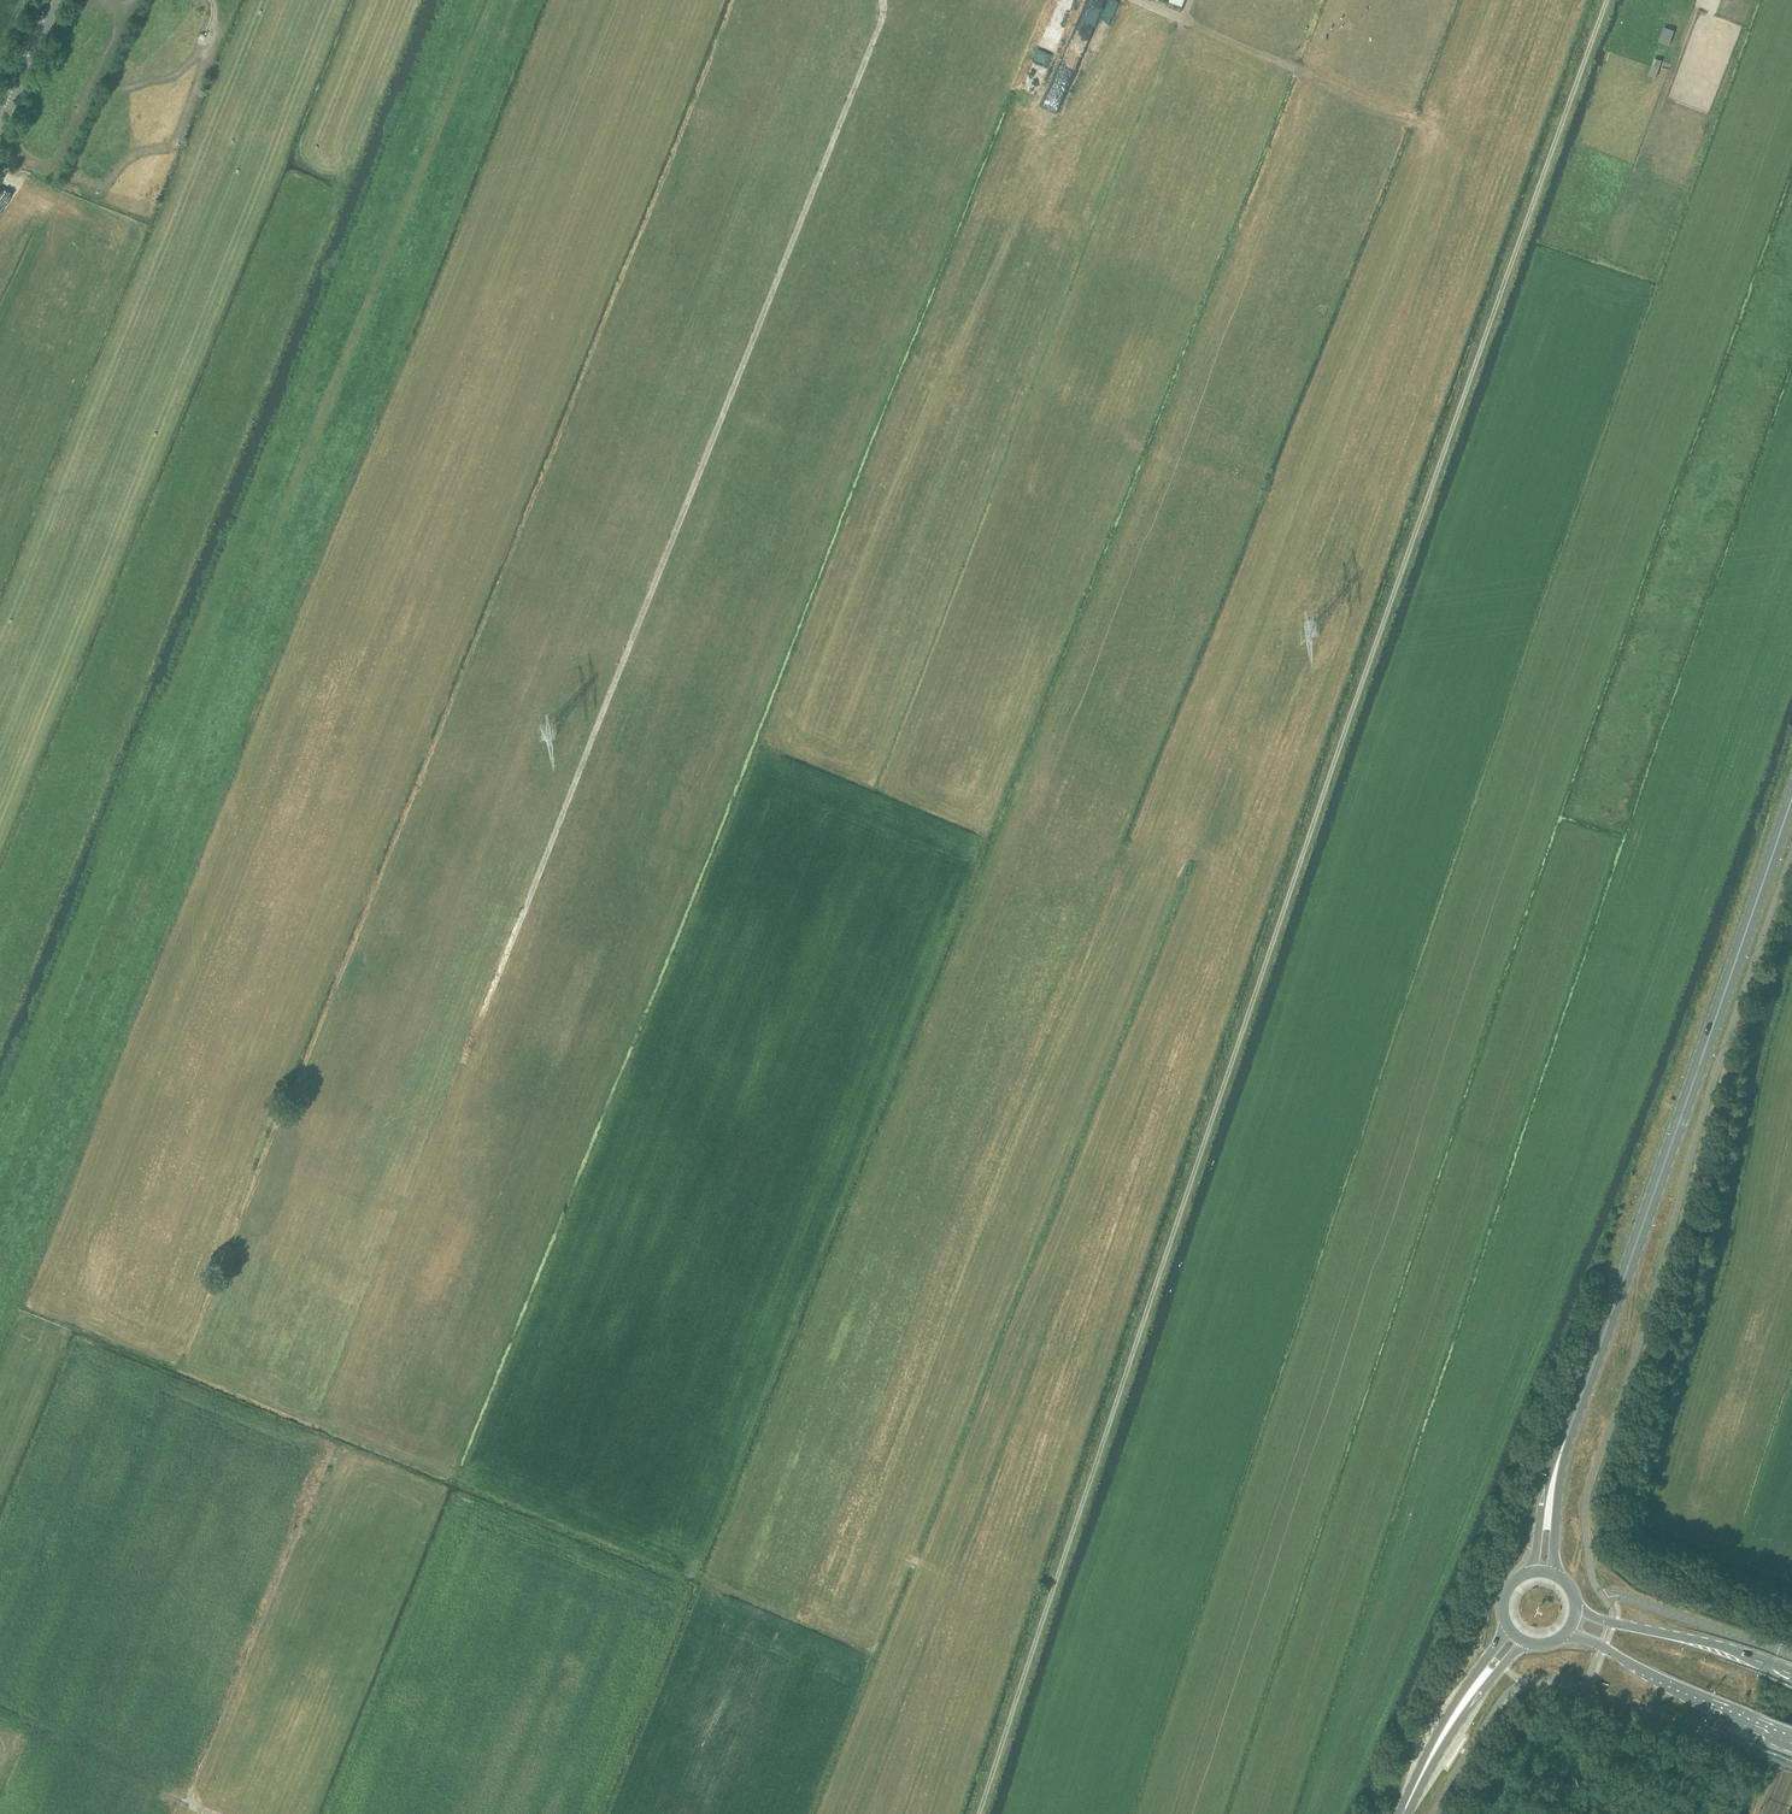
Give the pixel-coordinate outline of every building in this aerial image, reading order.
[(1669,45),(1674,30),(1664,27),(1659,41),(1669,45)] [(1656,78),(1662,60),(1655,58),(1649,75),(1656,78)]
